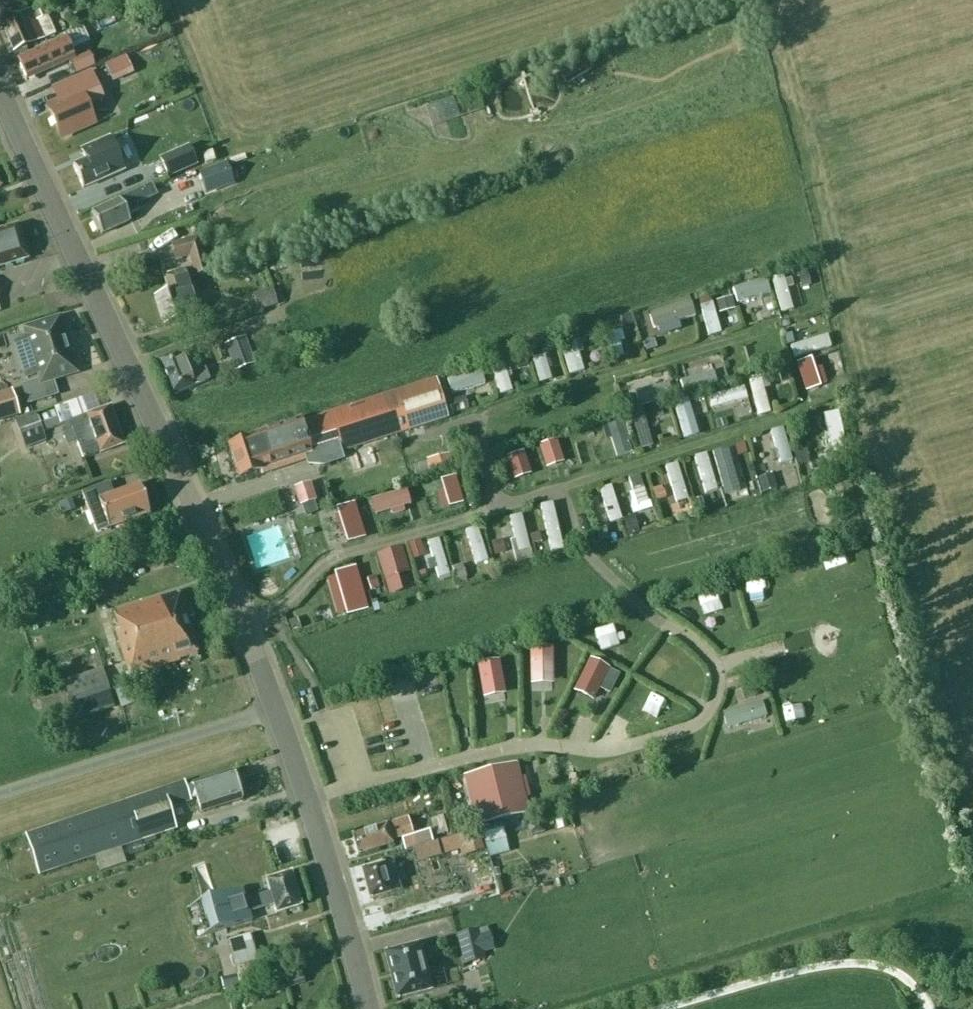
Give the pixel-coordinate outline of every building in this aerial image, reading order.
[(21,0),(0,0),(0,9),(21,0)] [(25,47),(26,48),(43,39),(35,22),(47,16),(41,5),(1,24),(14,52),(25,47)] [(87,38),(82,26),(62,36),(63,38),(67,48),(87,38)] [(744,37),(735,39),(738,53),(747,51),(744,37)] [(63,38),(18,60),(28,81),(68,62),(74,75),(95,65),(89,53),(73,60),(67,48),(63,38)] [(132,73),(125,57),(106,65),(112,81),(132,73)] [(51,111),(61,133),(72,128),(75,133),(97,122),(89,104),(104,97),(91,71),(54,89),(62,106),(51,111)] [(417,114),(422,126),(456,111),(451,100),(417,114)] [(123,171),(109,138),(81,150),(86,160),(73,166),(83,189),(123,171)] [(188,147),(160,159),(168,177),(196,166),(188,147)] [(204,165),(214,163),(211,153),(202,155),(204,165)] [(234,184),(226,163),(197,174),(202,186),(205,195),(221,189),(223,188),(234,184)] [(137,205),(156,196),(151,186),(91,213),(95,222),(91,223),(96,234),(100,233),(101,235),(129,222),(127,217),(139,211),(137,205)] [(0,230),(0,266),(3,266),(3,267),(27,259),(16,225),(0,230)] [(199,237),(170,245),(175,263),(188,259),(194,278),(209,274),(199,237)] [(197,314),(190,293),(184,271),(162,277),(167,294),(154,299),(162,326),(182,320),(182,319),(197,314)] [(782,274),(732,291),(738,310),(775,297),(782,317),(795,312),(782,274)] [(275,296),(257,303),(261,315),(279,308),(275,296)] [(702,309),(709,339),(721,336),(714,307),(702,309)] [(78,374),(60,316),(21,327),(24,337),(12,341),(24,380),(36,376),(37,380),(21,385),(27,405),(58,395),(53,382),(78,374)] [(645,346),(673,341),(670,326),(643,330),(645,346)] [(619,332),(606,334),(611,361),(624,358),(619,332)] [(255,364),(245,337),(224,344),(234,371),(255,364)] [(791,344),(793,359),(832,354),(830,339),(791,344)] [(582,376),(583,341),(567,340),(566,376),(582,376)] [(157,361),(171,397),(210,381),(205,369),(199,371),(190,349),(180,354),(180,352),(157,361)] [(533,359),(540,385),(552,382),(545,356),(533,359)] [(509,376),(520,375),(518,359),(507,360),(509,376)] [(496,399),(512,395),(507,367),(491,370),(496,399)] [(812,367),(799,370),(805,394),(818,391),(812,367)] [(774,370),(747,379),(760,421),(773,417),(765,390),(779,386),(774,370)] [(451,397),(486,392),(483,371),(448,376),(451,397)] [(681,383),(686,398),(718,387),(712,372),(681,383)] [(436,381),(421,385),(309,421),(309,420),(250,438),(250,439),(228,446),(239,478),(261,471),(261,469),(273,466),(272,464),(304,454),(308,464),(323,465),(343,459),(341,453),(433,424),(448,418),(436,381)] [(637,390),(638,406),(673,403),(671,386),(637,390)] [(11,390),(10,390),(0,393),(0,422),(19,416),(11,390)] [(675,403),(684,437),(696,433),(686,400),(675,403)] [(99,454),(123,445),(109,408),(68,423),(78,448),(81,458),(89,456),(99,452),(99,454)] [(643,453),(651,451),(649,444),(651,443),(644,411),(633,414),(643,453)] [(58,426),(53,412),(37,418),(36,417),(24,421),(33,445),(45,440),(42,431),(58,426)] [(783,482),(798,477),(782,429),(767,434),(783,482)] [(548,446),(536,448),(543,485),(556,483),(548,446)] [(452,466),(449,453),(426,459),(429,472),(452,466)] [(677,464),(664,468),(678,508),(691,504),(677,464)] [(641,476),(626,480),(636,515),(650,511),(641,476)] [(82,494),(96,533),(101,532),(100,531),(97,532),(95,526),(105,522),(107,528),(104,529),(104,531),(149,514),(139,485),(113,495),(109,485),(82,494)] [(296,498),(313,492),(311,485),(294,491),(296,498)] [(612,487),(599,491),(611,529),(624,525),(612,487)] [(313,492),(296,498),(305,520),(321,514),(313,492)] [(380,501),(385,532),(397,530),(392,499),(380,501)] [(552,503),(540,506),(553,556),(565,553),(552,503)] [(334,509),(344,545),(359,541),(349,505),(334,509)] [(509,518),(519,554),(531,551),(521,515),(509,518)] [(478,571),(491,567),(478,527),(465,531),(478,571)] [(429,542),(437,576),(450,572),(442,539),(429,542)] [(503,540),(491,544),(496,558),(508,554),(503,540)] [(374,556),(359,560),(369,601),(384,597),(374,556)] [(330,582),(336,615),(351,612),(346,579),(330,582)] [(129,677),(197,655),(177,593),(112,613),(117,631),(114,632),(129,677)] [(531,683),(555,682),(554,644),(530,645),(531,683)] [(584,706),(603,664),(588,657),(569,699),(584,706)] [(615,686),(621,672),(610,667),(603,681),(615,686)] [(130,678),(131,683),(114,689),(120,707),(137,701),(134,690),(149,685),(145,674),(130,678)] [(75,718),(113,706),(104,678),(99,679),(98,676),(79,682),(83,695),(69,700),(75,718)] [(741,688),(744,698),(756,694),(753,685),(741,688)] [(766,718),(761,702),(722,714),(727,729),(766,718)] [(464,778),(476,826),(528,813),(516,765),(464,778)] [(202,816),(244,803),(235,774),(187,789),(186,785),(166,791),(171,806),(197,797),(202,816)] [(120,849),(174,831),(162,793),(28,836),(40,874),(94,857),(120,849)] [(564,815),(553,818),(556,830),(567,827),(564,815)] [(399,838),(412,834),(407,818),(352,835),(358,854),(393,843),(390,836),(398,834),(399,838)] [(508,853),(501,822),(480,827),(488,858),(508,853)] [(484,850),(477,830),(460,836),(466,856),(484,850)] [(429,831),(400,840),(404,851),(432,842),(429,831)] [(94,857),(99,872),(125,863),(120,849),(94,857)] [(391,892),(400,889),(392,861),(384,863),(362,869),(370,898),(392,892),(391,892)] [(276,914),(301,906),(291,874),(265,881),(269,893),(244,901),(241,891),(201,902),(210,933),(250,922),(248,914),(273,906),(276,914)] [(420,928),(422,939),(440,937),(439,926),(420,928)] [(485,957),(478,930),(456,935),(463,962),(485,957)] [(254,950),(250,935),(240,937),(245,953),(231,957),(234,969),(258,962),(254,950)] [(396,999),(431,990),(419,944),(384,953),(396,999)] [(236,975),(220,979),(222,989),(236,985),(239,985),(236,975)]
